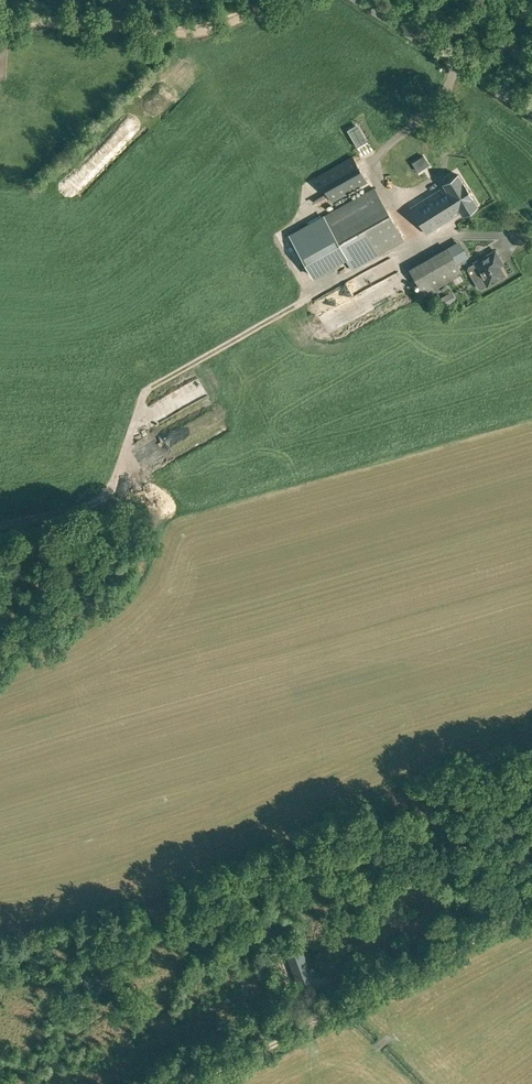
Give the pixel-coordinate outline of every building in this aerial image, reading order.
[(121,4),(113,4),(113,11),(121,12),(121,4)] [(333,201),(366,182),(351,156),(318,175),(333,201)] [(462,215),(477,205),(458,174),(442,183),(444,186),(410,207),(427,234),(461,212),(462,215)] [(404,240),(374,188),(322,217),(348,261),(352,269),(404,240)] [(348,261),(322,217),(289,236),(314,280),(348,261)] [(462,273),(453,257),(466,250),(460,240),(409,269),(424,294),(462,273)] [(474,262),(482,276),(477,279),(476,282),(479,287),(481,288),(487,285),(488,286),(506,276),(500,265),(503,263),(495,250),(474,262)] [(352,300),(317,319),(326,335),(361,316),(352,300)] [(177,378),(180,383),(193,376),(190,370),(177,378)] [(300,948),(291,951),(296,972),(302,970),(302,972),(309,970),(309,968),(313,967),(312,963),(308,964),(305,953),(302,954),(300,948)]
